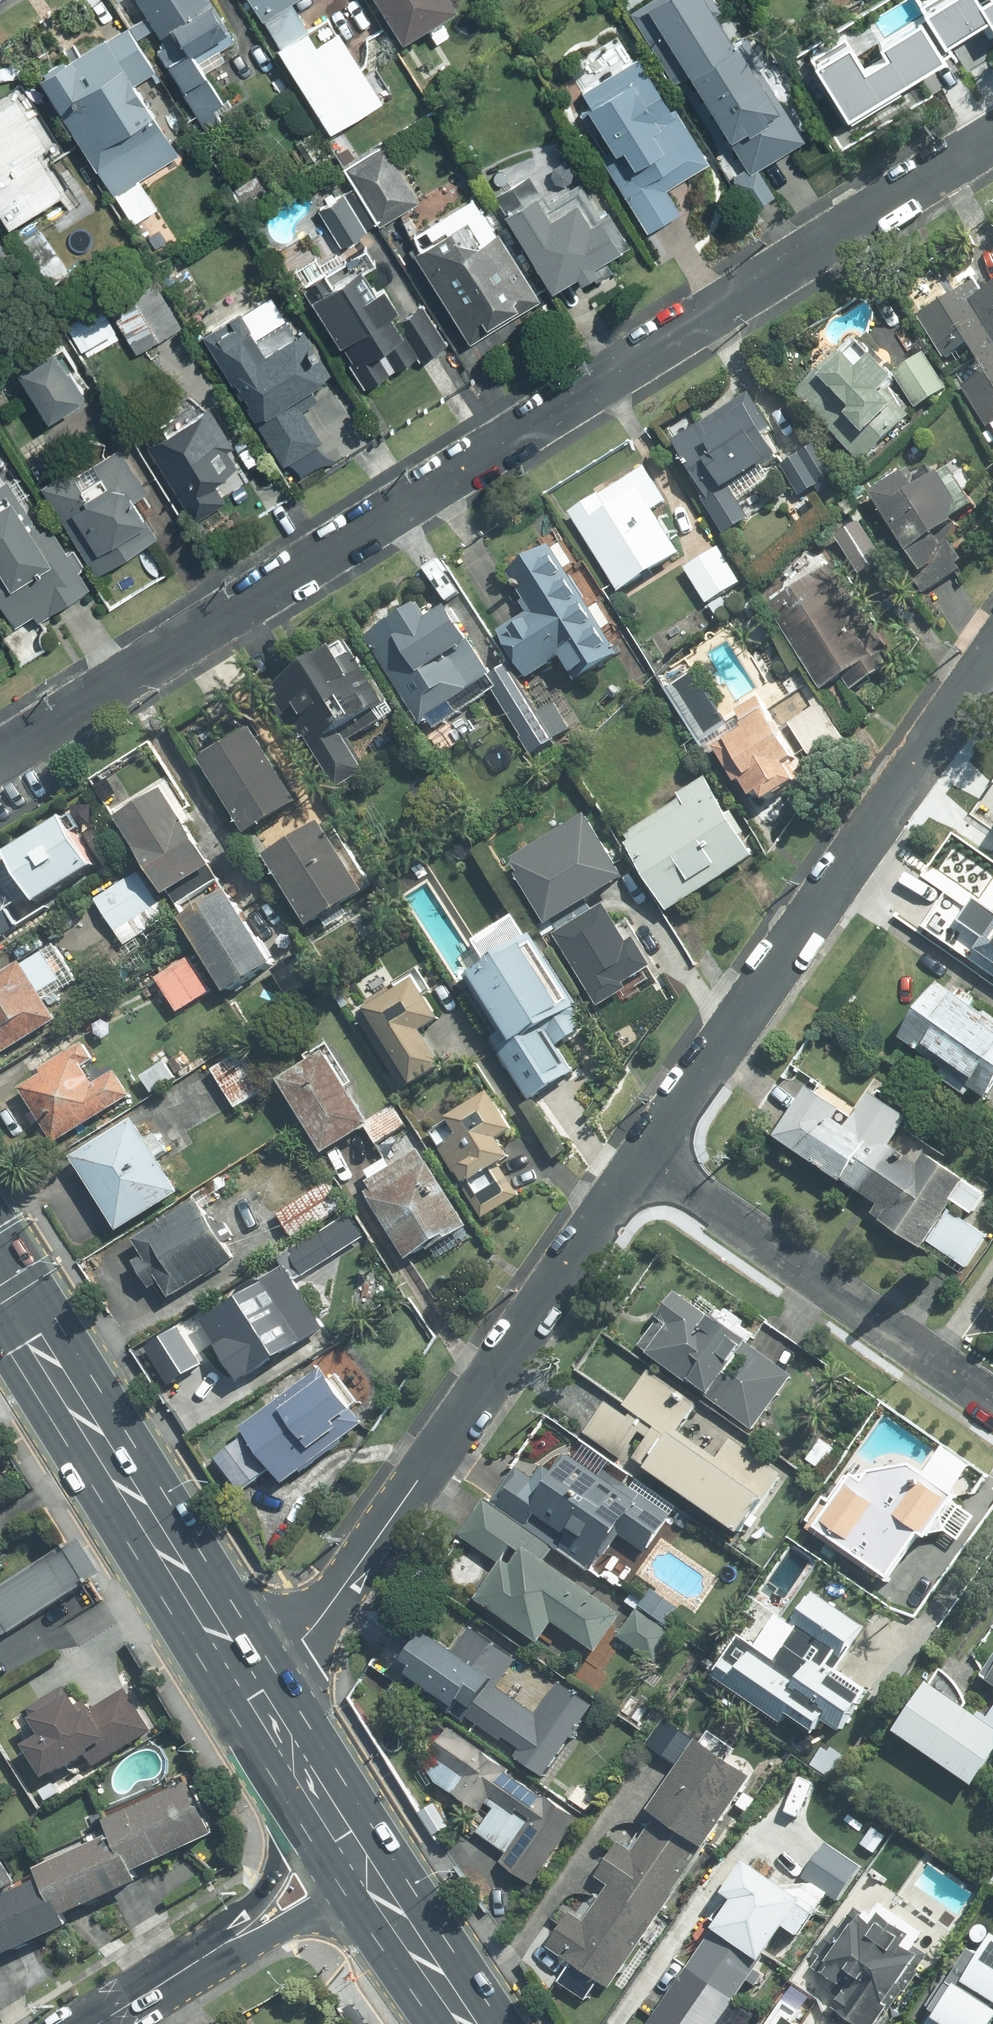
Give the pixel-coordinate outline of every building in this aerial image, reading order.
[(207,138),(243,116),(202,46),(228,30),(210,0),(123,0),(207,138)] [(327,132),(382,98),(319,0),(243,0),(327,132)] [(393,47),(454,6),(450,0),(361,0),(393,47)] [(628,15),(737,183),(800,142),(709,0),(652,0),(628,15)] [(896,12),(918,45),(946,26),(960,48),(992,27),(992,0),(913,0),(896,12)] [(96,33),(28,78),(110,201),(179,156),(96,33)] [(636,50),(559,99),(650,237),(681,217),(665,192),(710,163),(636,50)] [(834,89),(806,109),(835,151),(863,131),(834,89)] [(0,101),(0,220),(3,226),(68,187),(12,94),(0,101)] [(382,140),(341,163),(375,225),(417,202),(382,140)] [(519,183),(483,206),(547,302),(625,251),(579,181),(536,209),(519,183)] [(147,194),(129,207),(156,246),(174,233),(147,194)] [(464,194),(400,234),(469,343),(533,303),(464,194)] [(345,195),(318,209),(335,245),(363,231),(345,195)] [(376,227),(292,282),(366,393),(450,338),(376,227)] [(99,300),(133,353),(178,325),(144,272),(99,300)] [(903,316),(985,449),(992,443),(992,287),(976,297),(965,278),(903,316)] [(229,307),(196,326),(282,469),(323,444),(294,396),(335,372),(301,315),(252,345),(229,307)] [(922,406),(858,345),(801,404),(865,465),(922,406)] [(50,347),(10,371),(41,423),(81,399),(50,347)] [(788,461),(752,398),(674,443),(728,536),(753,521),(736,491),(788,461)] [(200,404),(142,440),(194,523),(253,487),(200,404)] [(109,436),(34,479),(90,574),(151,538),(125,493),(138,485),(109,436)] [(940,448),(866,494),(924,587),(942,576),(925,549),(981,514),(940,448)] [(825,512),(844,501),(814,450),(781,469),(800,501),(814,492),(825,512)] [(669,512),(648,475),(576,515),(621,595),(683,560),(659,517),(669,512)] [(0,482),(0,590),(50,564),(6,479),(0,482)] [(859,525),(834,539),(856,578),(882,563),(859,525)] [(619,659),(545,546),(501,575),(526,614),(491,637),(522,683),(553,663),(572,690),(619,659)] [(716,548),(683,569),(707,607),(740,586),(716,548)] [(829,562),(767,596),(819,691),(882,656),(829,562)] [(499,691),(450,607),(424,622),(417,611),(366,642),(422,736),(499,691)] [(345,644),(268,694),(333,795),(362,776),(341,744),(390,712),(345,644)] [(696,675),(668,690),(698,744),(725,729),(696,675)] [(755,718),(707,752),(753,817),(801,784),(755,718)] [(248,733),(197,763),(244,841),(295,810),(248,733)] [(702,777),(617,832),(671,914),(756,860),(702,777)] [(159,788),(109,817),(161,903),(211,873),(159,788)] [(103,867),(69,815),(4,857),(38,909),(103,867)] [(587,815),(512,859),(551,925),(626,881),(587,815)] [(319,824),(259,860),(305,935),(365,899),(319,824)] [(984,856),(992,862),(992,842),(984,856)] [(141,876),(95,904),(123,949),(169,921),(141,876)] [(224,890),(173,924),(223,998),(274,964),(224,890)] [(610,903),(553,938),(598,1010),(655,976),(610,903)] [(18,940),(0,910),(0,951),(18,940)] [(969,959),(992,975),(992,923),(969,959)] [(528,926),(457,973),(537,1094),(572,1071),(551,1039),(587,1015),(528,926)] [(0,974),(0,1061),(56,1027),(45,1009),(83,986),(55,941),(0,974)] [(188,959),(155,981),(177,1013),(209,991),(188,959)] [(412,985),(358,1017),(403,1094),(442,1071),(420,1034),(436,1025),(412,985)] [(937,990),(898,1047),(986,1105),(992,1094),(992,1027),(937,990)] [(88,1043),(13,1094),(51,1151),(127,1099),(88,1043)] [(252,1049),(210,1072),(232,1110),(273,1087),(252,1049)] [(327,1055),(281,1081),(325,1158),(370,1132),(327,1055)] [(175,1081),(161,1064),(135,1087),(149,1104),(175,1081)] [(865,1212),(912,1144),(896,1132),(905,1120),(873,1096),(856,1118),(833,1101),(809,1084),(768,1141),(865,1212)] [(482,1094),(423,1130),(478,1222),(517,1198),(500,1170),(520,1158),(482,1094)] [(132,1125),(68,1163),(112,1238),(176,1201),(132,1125)] [(912,1144),(865,1212),(897,1232),(967,1272),(992,1234),(971,1215),(984,1196),(912,1144)] [(420,1151),(356,1189),(405,1270),(469,1233),(420,1151)] [(325,1184),(277,1214),(295,1243),(343,1212),(325,1184)] [(195,1198),(130,1240),(171,1302),(235,1260),(195,1198)] [(281,1271),(197,1326),(239,1389),(324,1334),(281,1271)] [(675,1294),(636,1350),(757,1435),(796,1379),(675,1294)] [(316,1365),(236,1423),(279,1481),(359,1424),(316,1365)] [(693,1404),(650,1375),(616,1425),(597,1413),(582,1435),(741,1543),(786,1477),(729,1438),(718,1455),(677,1427),(693,1404)] [(661,1514),(567,1450),(541,1488),(514,1470),(491,1505),(585,1568),(614,1525),(641,1544),(661,1514)] [(902,1469),(854,1478),(815,1541),(886,1584),(914,1538),(924,1544),(929,1536),(943,1535),(947,1538),(954,1542),(972,1517),(964,1511),(902,1469)] [(483,1510),(460,1543),(494,1567),(474,1596),(533,1636),(544,1620),(594,1654),(620,1617),(544,1565),(550,1556),(483,1510)] [(88,1538),(73,1547),(96,1583),(111,1574),(88,1538)] [(73,1547),(0,1594),(0,1614),(13,1635),(96,1583),(73,1547)] [(864,1622),(807,1590),(770,1653),(741,1637),(712,1686),(834,1756),(873,1688),(837,1668),(864,1622)] [(676,1609),(649,1591),(616,1637),(653,1663),(674,1634),(663,1627),(676,1609)] [(515,1660),(469,1629),(421,1700),(544,1782),(594,1707),(556,1681),(533,1715),(495,1689),(515,1660)] [(971,1680),(992,1693),(992,1646),(971,1680)] [(985,1716),(927,1678),(891,1734),(970,1785),(992,1749),(992,1704),(985,1716)] [(27,1719),(58,1770),(116,1736),(124,1750),(162,1728),(134,1681),(102,1701),(91,1682),(27,1719)] [(570,1818),(442,1736),(424,1766),(435,1795),(463,1813),(477,1791),(521,1820),(489,1870),(523,1892),(570,1818)] [(751,1779),(696,1742),(647,1813),(702,1850),(751,1779)] [(1,1946),(2,1960),(85,1920),(79,1908),(146,1875),(141,1865),(201,1835),(178,1790),(47,1855),(57,1876),(0,1904),(0,1946),(1,1946)] [(433,1803),(416,1814),(432,1838),(448,1826),(433,1803)] [(702,1850),(647,1813),(598,1884),(653,1921),(702,1850)] [(12,1877),(0,1859),(0,1884),(12,1877)] [(801,1907),(745,1870),(712,1919),(768,1956),(801,1907)] [(653,1921),(598,1884),(549,1955),(604,1992),(653,1921)] [(851,1898),(801,1975),(841,2000),(831,2016),(844,2023),(891,2023),(937,1953),(851,1898)] [(768,1956),(712,1919),(679,1968),(735,2005),(768,1956)] [(932,2023),(992,2023),(992,1931),(932,2023)] [(679,1968),(646,2017),(657,2023),(722,2023),(735,2005),(679,1968)] [(342,2011),(350,2023),(362,2023),(350,2006),(342,2011)]
